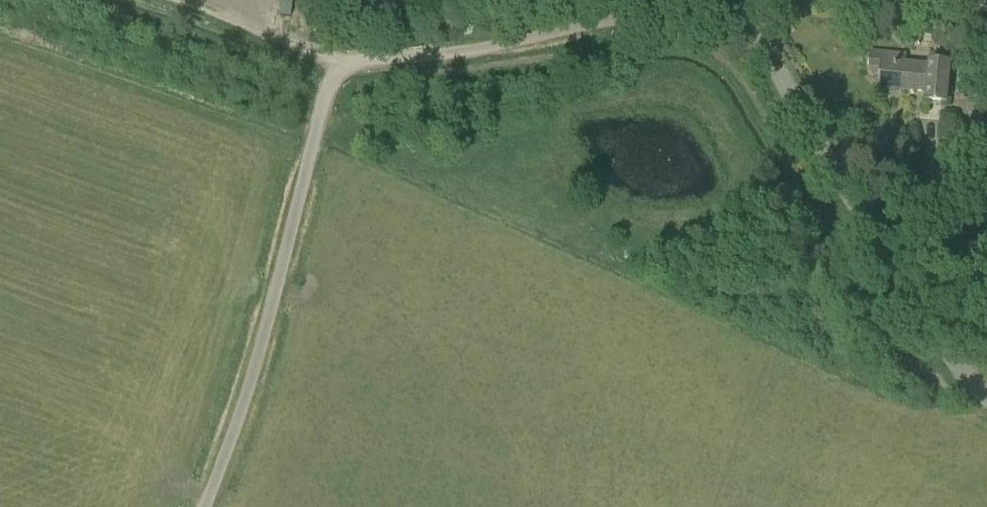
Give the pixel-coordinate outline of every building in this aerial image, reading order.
[(979,100),(986,42),(962,39),(956,98),(979,100)] [(932,64),(909,62),(910,54),(886,52),(883,90),(898,92),(898,89),(930,92),(929,102),(950,104),(953,63),(932,61),(932,64)]
